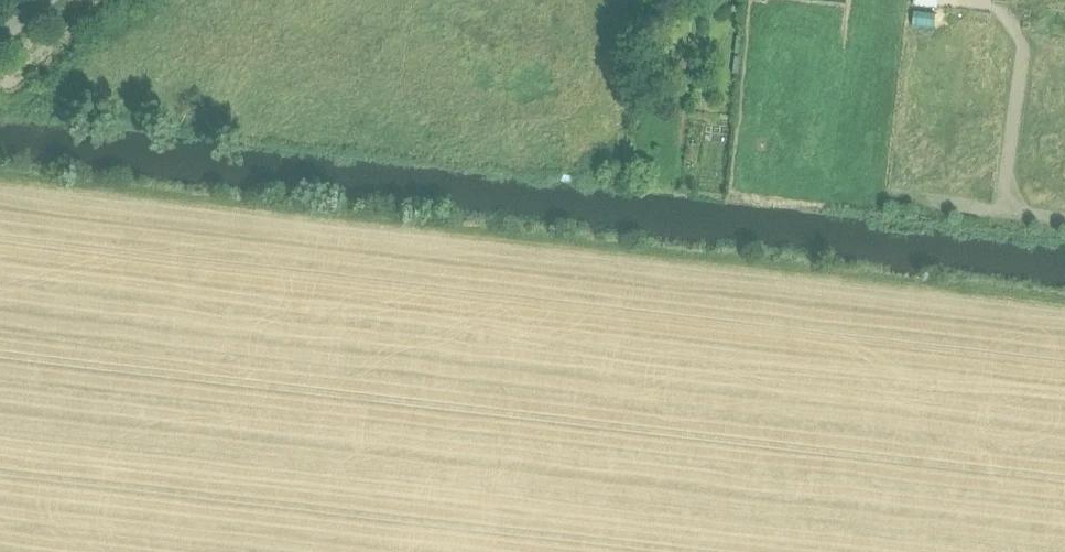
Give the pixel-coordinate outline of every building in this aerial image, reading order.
[(914,6),(931,9),(932,0),(914,0),(914,6)] [(738,38),(736,54),(741,55),(744,39),(738,38)] [(735,58),(733,74),(740,75),(742,59),(735,58)]
